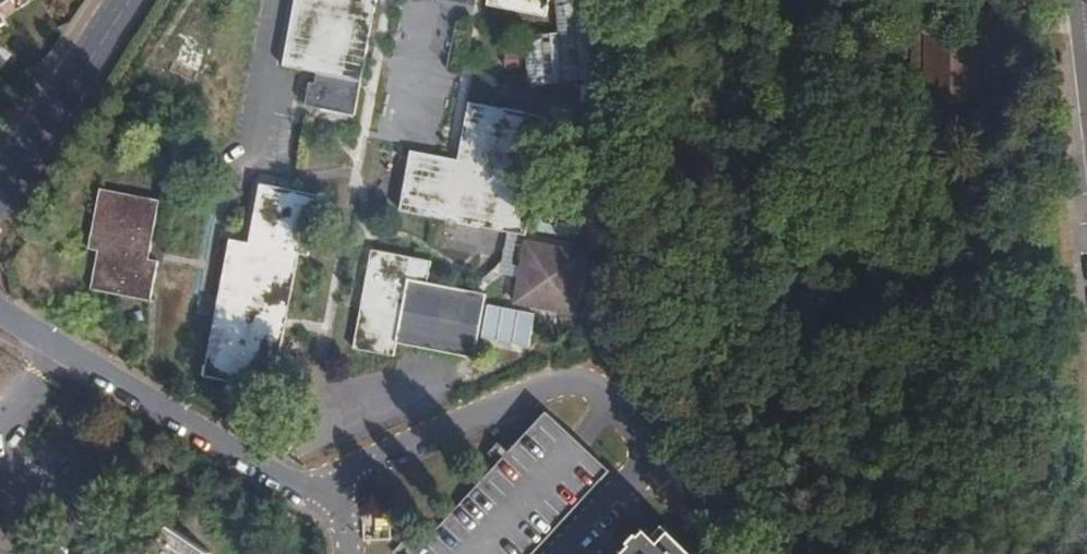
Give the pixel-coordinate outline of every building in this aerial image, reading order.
[(13,0),(0,0),(0,9),(13,0)] [(283,68),(362,81),(377,0),(296,0),(283,68)] [(493,1),(554,12),(556,0),(493,0),(493,1)] [(560,1),(565,84),(601,80),(594,0),(571,0),(560,1)] [(926,32),(925,34),(925,97),(972,96),(971,31),(926,32)] [(910,97),(925,97),(925,34),(911,34),(910,97)] [(460,161),(411,152),(401,212),(527,235),(550,118),(471,103),(460,161)] [(230,240),(204,377),(273,390),(299,255),(307,256),(320,197),(260,186),(249,244),(230,240)] [(91,290),(151,301),(159,262),(149,260),(152,242),(160,201),(101,190),(88,251),(98,253),(91,290)] [(372,251),(353,349),(393,356),(396,343),(474,358),(487,295),(427,283),(431,262),(372,251)] [(611,471),(546,412),(417,550),(405,541),(393,552),(395,553),(533,553),(611,471)] [(666,526),(655,537),(648,531),(643,536),(640,535),(632,544),(633,546),(627,553),(696,553),(666,526)] [(171,528),(153,553),(209,553),(171,528)]
